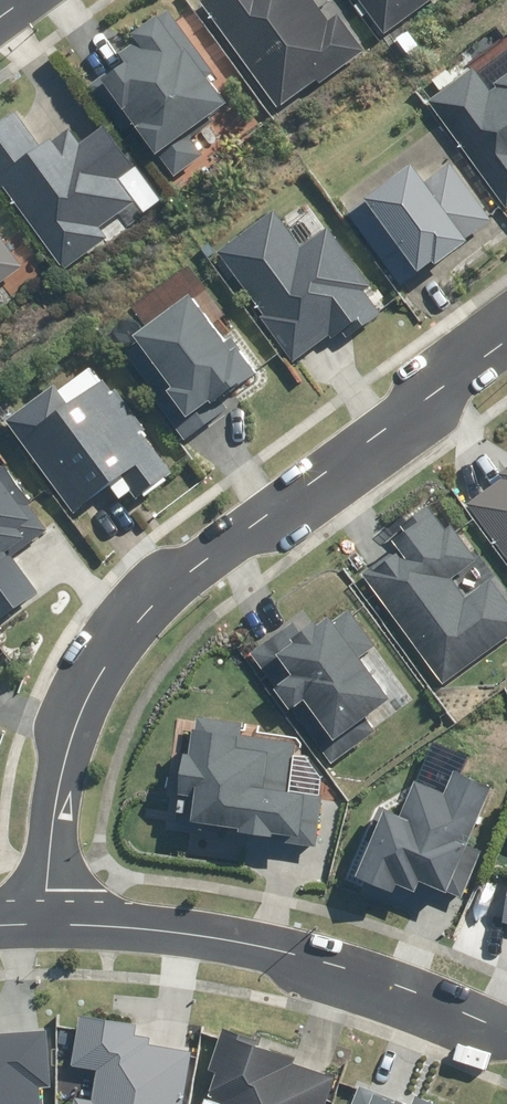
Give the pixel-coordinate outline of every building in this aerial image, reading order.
[(283,111),(364,51),(326,0),(200,0),(283,111)] [(382,33),(431,0),(359,0),(382,33)] [(212,65),(167,8),(135,33),(142,42),(98,77),(177,177),(211,151),(195,131),(233,102),(207,69),(212,65)] [(488,87),(475,68),(430,100),(506,208),(506,73),(488,87)] [(0,119),(0,183),(63,272),(110,239),(99,224),(135,199),(122,181),(138,169),(105,122),(82,138),(71,123),(39,145),(13,110),(0,119)] [(426,180),(410,160),(364,199),(367,203),(346,221),(401,287),(434,260),(439,266),(495,219),(447,163),(426,180)] [(260,317),(293,362),(376,304),(367,291),(373,287),(330,226),(301,246),(274,208),(216,248),(263,315),(260,317)] [(23,266),(0,236),(0,283),(23,266)] [(134,333),(141,343),(127,353),(160,397),(156,400),(185,440),(228,408),(220,399),(257,371),(232,337),(227,341),(215,324),(226,316),(188,263),(130,306),(144,325),(134,333)] [(53,383),(5,418),(73,512),(122,475),(137,497),(138,496),(143,493),(145,496),(169,479),(166,476),(173,472),(143,432),(147,429),(116,387),(112,389),(104,378),(101,380),(90,365),(57,389),(53,383)] [(15,561),(22,555),(19,551),(31,542),(30,541),(47,529),(30,505),(32,503),(4,464),(6,463),(0,455),(0,625),(12,616),(10,613),(38,593),(15,561)] [(464,501),(506,561),(506,470),(464,501)] [(445,684),(506,638),(506,597),(492,576),(466,595),(453,577),(478,559),(452,523),(445,528),(429,505),(401,525),(405,530),(392,539),(398,548),(363,573),(445,684)] [(376,644),(349,608),(334,619),(330,614),(318,623),(315,620),(300,630),(294,621),(251,653),(276,686),(275,687),(291,710),(292,709),(333,763),(377,731),(367,716),(392,698),(361,656),(376,644)] [(317,847),(324,795),(290,790),(297,742),(241,734),(243,721),(198,716),(196,727),(193,727),(190,752),(183,751),(178,790),(178,792),(195,795),(192,820),(238,826),(237,836),(317,847)] [(416,891),(420,881),(463,898),(483,850),(468,844),(492,784),(454,769),(445,791),(415,779),(401,814),(379,805),(365,841),(370,843),(356,876),(394,891),(397,883),(416,891)] [(486,880),(475,941),(498,945),(501,924),(506,925),(506,883),(486,880)] [(150,1044),(151,1037),(135,1034),(137,1023),(79,1014),(71,1064),(97,1068),(92,1099),(75,1097),(73,1103),(184,1103),(193,1051),(150,1044)] [(260,1045),(262,1040),(224,1027),(210,1069),(218,1072),(209,1099),(221,1103),(328,1103),(337,1077),(295,1063),(297,1057),(260,1045)] [(39,1088),(51,1087),(46,1029),(0,1032),(0,1103),(41,1103),(39,1088)] [(417,1095),(414,1103),(397,1098),(397,1099),(359,1085),(352,1103),(442,1103),(417,1095)]
